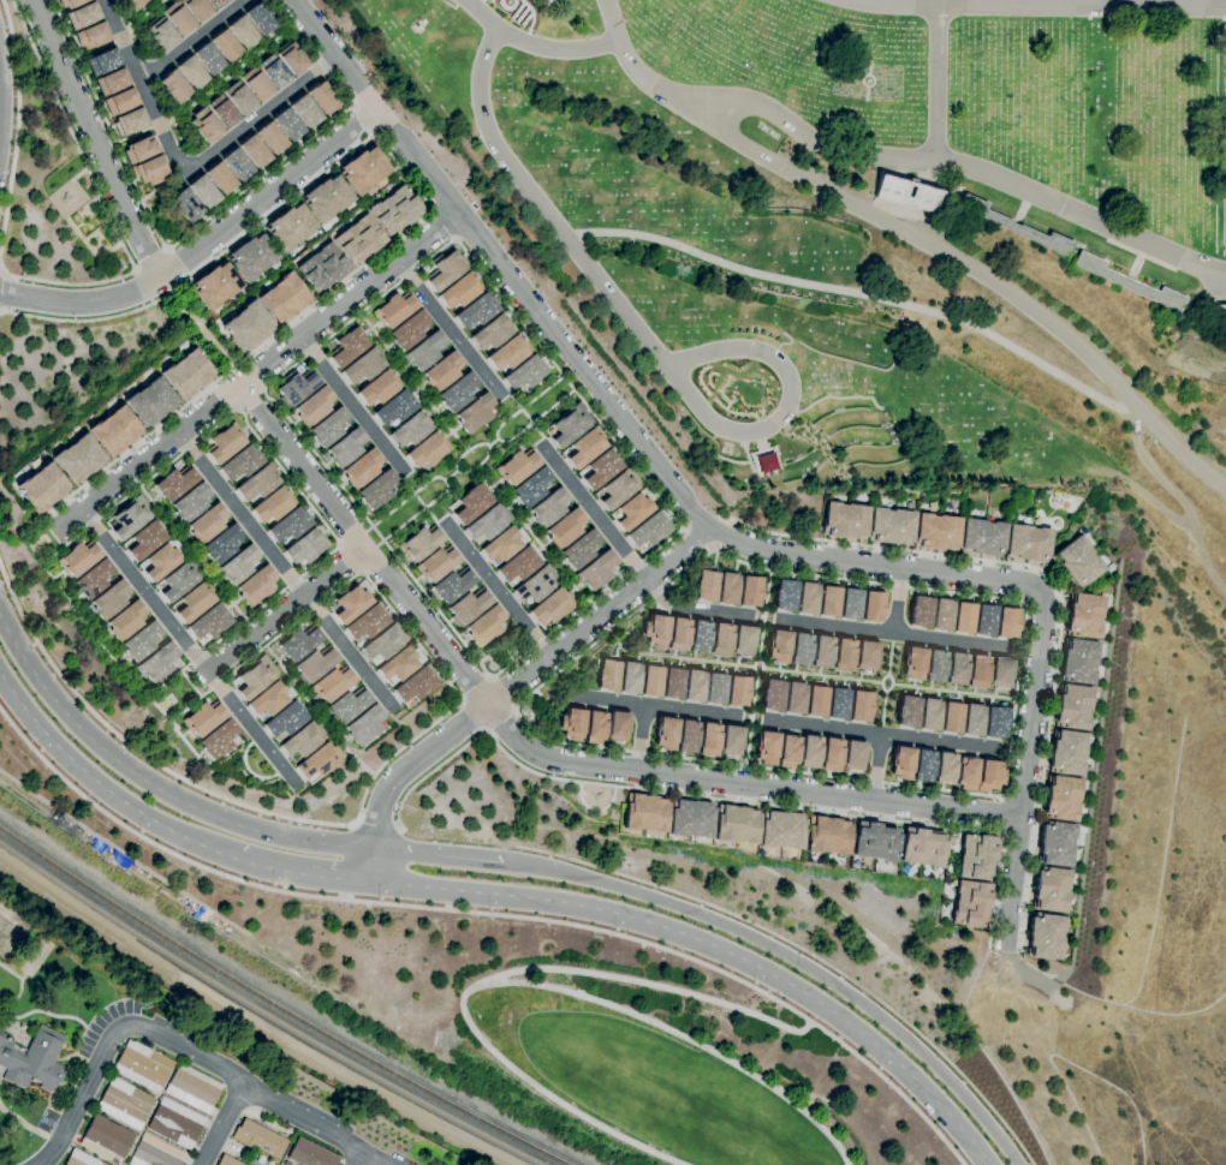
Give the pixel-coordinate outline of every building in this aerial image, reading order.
[(61,8),(57,0),(89,0),(66,10),(65,6),(61,8)] [(125,5),(121,0),(147,0),(148,1),(142,6),(141,5),(136,10),(131,13),(125,5)] [(180,37),(161,12),(175,0),(179,6),(195,25),(180,37)] [(197,24),(178,0),(203,0),(213,12),(197,24)] [(214,11),(206,0),(228,0),(214,11)] [(535,10),(549,0),(528,0),(535,10)] [(546,11),(538,0),(562,0),(546,11)] [(72,31),(65,13),(93,1),(94,2),(95,2),(101,17),(100,17),(100,19),(72,31)] [(262,37),(243,13),(252,5),(254,6),(260,1),(264,7),(266,6),(273,16),(272,17),(279,25),(269,32),(268,32),(262,37)] [(245,50),(227,26),(242,14),(261,40),(250,48),(250,47),(245,50)] [(162,53),(149,37),(150,36),(145,29),(160,17),(178,40),(179,40),(169,47),(165,50),(162,53)] [(81,52),(79,48),(73,34),(101,20),(102,22),(103,20),(108,31),(107,31),(111,40),(93,47),(81,52)] [(228,64),(210,41),(225,29),(243,52),(228,64)] [(212,77),(192,53),(208,42),(226,66),(212,77)] [(293,77),(275,54),(292,42),(297,49),(298,48),(310,64),(303,70),(293,77)] [(93,77),(85,60),(113,48),(120,64),(93,77)] [(276,89),(257,65),(272,54),(291,78),(276,89)] [(195,90),(175,67),(190,55),(209,78),(195,90)] [(258,103),(239,78),(255,66),(274,91),(258,103)] [(101,97),(94,80),(121,67),(130,84),(101,97)] [(175,104),(171,100),(172,98),(171,96),(169,97),(162,88),(163,88),(159,82),(165,77),(165,76),(174,68),(192,92),(192,94),(186,98),(186,97),(178,104),(177,104),(175,104)] [(242,116),(222,91),(238,80),(257,104),(242,116)] [(326,116),(325,115),(323,116),(305,92),(315,85),(316,85),(322,80),(327,86),(327,85),(334,94),(341,103),(331,112),(332,112),(326,116)] [(109,118),(102,100),(131,86),(138,104),(109,118)] [(225,130),(207,106),(221,94),(239,118),(225,130)] [(308,130),(288,106),(303,94),(322,118),(308,130)] [(123,136),(121,133),(118,136),(113,124),(115,123),(114,119),(142,106),(147,118),(145,118),(149,126),(131,135),(130,132),(123,136)] [(207,144),(195,130),(196,129),(190,121),(195,119),(192,115),(204,107),(224,133),(214,141),(214,139),(207,144)] [(290,143),(272,119),(286,107),(305,131),(290,143)] [(273,156),(255,132),(269,120),(287,144),(273,156)] [(129,165),(123,151),(126,150),(125,147),(127,145),(142,138),(143,138),(150,135),(157,151),(129,165)] [(257,169),(238,145),(252,135),(272,157),(257,169)] [(357,197),(337,171),(362,150),(364,153),(373,145),(385,161),(385,162),(391,169),(374,184),(373,183),(367,187),(368,189),(357,197)] [(239,183),(220,159),(236,147),(254,171),(239,183)] [(148,186),(147,183),(141,185),(133,166),(161,154),(166,165),(165,166),(168,174),(161,177),(162,180),(148,186)] [(222,196),(204,173),(219,161),(237,184),(222,196)] [(206,210),(186,186),(202,174),(220,198),(206,210)] [(935,215),(874,197),(880,174),(941,191),(935,215)] [(321,226),(302,202),(304,199),(303,196),(317,184),(319,185),(326,179),(328,181),(337,175),(355,198),(337,213),(337,211),(331,216),(332,217),(321,226)] [(393,237),(391,234),(388,237),(367,210),(369,208),(373,204),(376,202),(377,204),(386,197),(386,198),(392,193),(391,193),(401,184),(424,211),(415,219),(415,217),(406,226),(393,237)] [(188,225),(181,216),(180,216),(173,208),(174,207),(169,201),(175,196),(175,195),(184,187),(203,211),(197,216),(198,216),(188,225)] [(285,255),(268,233),(269,233),(267,229),(269,227),(267,225),(276,217),(290,208),(291,209),(299,203),(319,227),(300,241),(299,240),(294,244),(296,245),(285,255)] [(352,265),(332,240),(350,226),(356,222),(355,221),(365,213),(387,240),(379,246),(369,253),(368,252),(352,265)] [(246,285),(227,261),(230,258),(227,256),(243,243),(243,244),(251,238),(254,240),(261,233),(280,257),(262,271),(261,270),(256,275),(257,276),(246,285)] [(322,293),(320,291),(316,293),(296,268),(314,253),(314,255),(320,250),(319,250),(329,241),(351,268),(343,275),(334,281),(335,283),(322,293)] [(436,293),(424,279),(428,276),(422,269),(430,263),(432,265),(441,258),(442,258),(452,250),(458,257),(460,255),(470,265),(466,268),(447,283),(436,293)] [(210,312),(191,288),(195,286),(192,283),(202,275),(203,276),(215,267),(216,268),(225,262),(244,286),(226,300),(225,299),(220,303),(221,304),(210,312)] [(276,323),(257,298),(280,280),(279,279),(290,270),(303,288),(304,288),(311,298),(281,323),(280,321),(276,323)] [(448,310),(438,295),(466,271),(471,277),(474,276),(483,288),(459,307),(457,304),(448,310)] [(388,330),(383,323),(381,325),(371,312),(376,310),(386,301),(386,300),(388,299),(387,298),(389,297),(388,297),(393,293),(393,294),(395,293),(399,298),(407,292),(409,293),(410,293),(418,305),(419,306),(388,330)] [(464,330),(453,317),(484,292),(488,298),(489,297),(499,309),(478,325),(476,322),(464,330)] [(242,354),(228,339),(230,337),(220,327),(231,318),(232,318),(238,313),(237,313),(244,307),(243,306),(254,298),(275,325),(272,328),(273,329),(260,340),(242,354)] [(403,352),(393,340),(394,340),(389,333),(421,309),(428,319),(429,318),(433,323),(421,331),(423,335),(403,352)] [(481,351),(470,337),(500,313),(504,319),(506,317),(516,330),(492,348),(489,345),(481,351)] [(339,370),(329,358),(327,356),(339,346),(334,341),(345,333),(346,334),(356,327),(367,339),(365,340),(369,345),(339,370)] [(419,372),(413,365),(411,368),(403,357),(406,354),(405,354),(436,329),(448,343),(436,353),(440,357),(419,372)] [(496,371),(486,357),(516,334),(520,340),(523,339),(532,351),(508,370),(505,365),(496,371)] [(351,387),(340,371),(371,347),(375,345),(383,356),(381,358),(386,365),(367,381),(363,377),(351,387)] [(183,401),(160,374),(169,365),(171,366),(184,357),(194,348),(202,358),(203,358),(215,372),(212,376),(212,377),(204,383),(183,401)] [(435,393),(425,382),(428,380),(423,374),(452,350),(464,365),(456,371),(459,375),(439,390),(435,393)] [(513,393),(501,378),(532,354),(537,360),(538,359),(548,371),(538,380),(538,381),(528,389),(524,383),(513,393)] [(287,410),(278,399),(281,396),(275,390),(286,382),(285,381),(296,372),(299,377),(310,369),(311,370),(313,369),(322,382),(321,382),(321,383),(292,406),(287,410)] [(368,407),(357,392),(386,369),(391,375),(393,372),(404,386),(399,389),(379,405),(376,401),(368,407)] [(451,413),(441,402),(442,401),(439,395),(469,371),(477,381),(476,381),(480,386),(469,394),(471,396),(451,413)] [(144,429),(139,423),(123,401),(133,393),(135,394),(142,388),(142,389),(148,384),(147,384),(157,376),(172,394),(178,402),(175,405),(177,406),(162,417),(161,414),(144,429)] [(306,429),(297,417),(299,416),(293,408),(323,386),(325,387),(325,386),(334,398),(333,399),(335,400),(327,407),(329,410),(306,429)] [(383,428),(373,413),(404,388),(407,394),(409,394),(419,406),(398,423),(395,419),(383,428)] [(469,436),(458,423),(460,422),(456,416),(486,392),(493,401),(493,400),(496,404),(495,405),(496,406),(488,412),(493,418),(484,425),(482,423),(481,424),(482,424),(477,428),(478,429),(469,436)] [(558,450),(550,440),(543,430),(559,418),(560,419),(563,417),(561,416),(577,402),(593,423),(588,425),(589,426),(558,450)] [(109,459),(103,450),(87,430),(99,422),(106,417),(111,413),(121,405),(142,430),(139,432),(141,435),(132,441),(109,459)] [(322,449),(311,436),(313,435),(309,430),(339,406),(347,416),(351,420),(339,430),(343,432),(322,449)] [(400,448),(389,434),(418,411),(423,416),(424,414),(435,428),(430,431),(430,430),(411,446),(407,442),(400,448)] [(216,466),(207,454),(204,452),(213,446),(209,441),(210,438),(216,434),(219,432),(219,434),(230,425),(228,425),(233,422),(243,435),(242,436),(246,443),(216,466)] [(575,471),(565,459),(564,459),(565,458),(561,453),(570,446),(569,444),(589,429),(590,429),(595,425),(605,437),(601,440),(606,446),(575,471)] [(338,470),(328,458),(331,455),(326,450),(356,426),(364,437),(367,441),(359,447),(362,452),(338,470)] [(416,468),(405,454),(435,431),(440,437),(441,436),(452,448),(442,456),(441,456),(438,459),(439,460),(428,468),(424,462),(416,468)] [(71,485),(67,479),(50,458),(61,449),(63,450),(70,444),(70,446),(75,442),(75,441),(85,432),(102,454),(106,459),(103,461),(105,462),(90,474),(88,472),(71,485)] [(228,483),(227,480),(218,468),(249,444),(254,449),(254,448),(264,461),(244,478),(240,473),(228,483)] [(355,491),(345,478),(347,477),(343,471),(371,447),(373,448),(374,448),(383,460),(382,460),(383,462),(375,468),(379,472),(355,491)] [(511,488),(506,480),(504,483),(494,470),(499,466),(508,459),(508,458),(511,456),(510,455),(516,450),(516,452),(518,449),(519,452),(522,455),(530,448),(541,464),(511,488)] [(590,491),(582,480),(581,479),(582,478),(577,473),(585,467),(585,466),(608,448),(623,466),(590,491)] [(761,474),(756,458),(773,452),(778,468),(761,474)] [(37,515),(14,486),(28,476),(29,478),(49,461),(70,488),(67,490),(69,491),(60,497),(60,496),(37,515)] [(245,503),(243,501),(234,489),(264,465),(269,461),(278,473),(274,476),(280,483),(260,498),(256,495),(245,503)] [(168,503),(163,498),(153,485),(162,478),(162,477),(173,468),(177,474),(189,465),(191,468),(200,479),(168,503)] [(525,509),(516,497),(517,496),(512,490),(543,466),(550,476),(554,480),(543,489),(546,492),(525,509)] [(606,512),(599,502),(597,502),(599,501),(594,494),(600,489),(600,488),(620,472),(627,466),(642,484),(637,488),(606,512)] [(370,510),(361,498),(362,498),(357,492),(388,467),(397,478),(399,482),(388,491),(392,496),(381,504),(380,503),(370,510)] [(184,525),(174,513),(175,510),(171,504),(201,482),(208,491),(210,490),(213,494),(212,495),(213,496),(204,502),(208,506),(188,522),(184,525)] [(460,526),(452,515),(462,508),(456,501),(465,494),(465,492),(475,484),(476,485),(478,483),(493,501),(460,526)] [(261,524),(260,522),(250,509),(279,486),(285,492),(287,490),(297,503),(292,507),(273,522),(269,518),(261,524)] [(542,530),(532,518),(534,516),(529,510),(559,486),(566,496),(570,501),(563,507),(566,512),(542,530)] [(654,509),(623,533),(615,522),(609,515),(617,509),(615,509),(637,492),(642,498),(644,497),(654,509)] [(119,542),(112,532),(113,531),(106,522),(112,518),(121,509),(120,509),(138,494),(154,514),(149,518),(119,542)] [(484,540),(478,533),(471,539),(463,528),(494,504),(499,501),(513,520),(505,525),(484,540)] [(200,545),(190,533),(192,532),(188,526),(216,502),(218,503),(219,503),(228,515),(227,515),(228,516),(220,524),(224,527),(200,545)] [(855,539),(826,536),(827,527),(823,527),(827,502),(840,503),(840,504),(847,506),(847,504),(869,507),(865,537),(856,536),(855,539)] [(276,544),(275,543),(266,531),(297,506),(302,512),(302,510),(313,524),(288,543),(285,538),(276,544)] [(558,550),(548,538),(550,537),(546,531),(575,507),(583,516),(582,516),(585,521),(578,527),(582,532),(558,550)] [(900,545),(891,544),(871,542),(873,533),(869,533),(873,507),(886,509),(886,510),(893,510),(893,509),(915,512),(911,542),(901,540),(900,545)] [(656,510),(671,528),(669,530),(669,531),(659,539),(657,539),(649,545),(639,552),(635,545),(633,546),(624,536),(656,510)] [(946,549),(936,548),(936,549),(917,548),(918,538),(915,538),(917,513),(932,514),(932,515),(938,516),(938,515),(959,518),(957,548),(947,546),(946,549)] [(135,563),(126,551),(125,552),(125,551),(126,550),(123,545),(130,538),(130,537),(153,519),(167,538),(135,563)] [(998,556),(969,552),(970,550),(959,549),(963,519),(986,521),(986,522),(993,524),(993,521),(1006,524),(1002,550),(999,549),(998,556)] [(216,566),(207,554),(208,554),(203,548),(233,522),(242,533),(245,537),(233,546),(236,550),(216,566)] [(1043,562),(1014,558),(1016,556),(1005,555),(1008,524),(1031,527),(1031,528),(1038,530),(1038,528),(1052,530),(1048,561),(1043,560),(1043,562)] [(501,562),(495,555),(488,561),(480,549),(510,525),(519,537),(517,539),(522,545),(501,562)] [(415,563),(410,557),(407,558),(398,545),(401,543),(412,534),(411,534),(421,526),(427,534),(435,527),(445,540),(415,563)] [(293,564),(292,563),(282,551),(313,527),(317,533),(319,532),(329,545),(320,552),(319,551),(314,555),(316,557),(306,564),(305,563),(302,558),(293,564)] [(573,572),(564,558),(565,558),(560,551),(591,528),(599,538),(600,537),(603,542),(591,550),(595,555),(573,572)] [(1083,587),(1079,584),(1076,586),(1065,573),(1066,572),(1059,563),(1061,562),(1055,554),(1078,534),(1106,569),(1083,587)] [(72,579),(67,573),(65,574),(55,561),(59,558),(60,558),(70,551),(69,550),(71,549),(71,548),(77,543),(77,544),(78,543),(82,548),(90,540),(91,543),(93,542),(102,554),(101,555),(102,556),(72,579)] [(151,584),(143,573),(144,572),(138,566),(145,561),(144,560),(165,543),(171,550),(173,548),(183,560),(151,584)] [(232,587),(226,580),(224,582),(215,572),(219,568),(249,544),(250,544),(251,544),(261,556),(260,556),(261,558),(250,567),(252,570),(232,587)] [(430,584),(425,578),(423,579),(415,567),(439,549),(441,552),(448,545),(451,548),(451,546),(460,560),(460,561),(430,584)] [(505,584),(495,570),(528,545),(541,563),(519,581),(514,576),(505,584)] [(590,592),(584,585),(582,587),(573,576),(577,573),(578,574),(607,549),(619,563),(607,573),(613,579),(603,587),(601,585),(600,584),(590,592)] [(87,601),(77,589),(73,582),(105,557),(112,568),(115,572),(105,581),(107,585),(87,601)] [(167,604),(160,595),(161,593),(155,586),(161,581),(161,580),(181,564),(189,558),(202,576),(198,580),(167,604)] [(532,603),(528,596),(520,602),(511,591),(542,567),(547,563),(561,581),(553,587),(532,603)] [(249,609),(238,596),(239,595),(234,589),(236,587),(266,564),(267,564),(276,576),(276,578),(276,579),(269,585),(273,591),(266,597),(266,596),(263,598),(262,597),(258,599),(260,601),(249,609)] [(446,605),(441,599),(440,601),(430,587),(451,572),(454,575),(465,566),(469,570),(477,581),(446,605)] [(714,602),(701,601),(701,599),(695,598),(696,592),(694,592),(696,580),(697,570),(718,573),(714,602)] [(734,605),(716,603),(720,573),(733,574),(733,575),(739,575),(734,605)] [(750,608),(738,605),(742,576),(751,578),(751,576),(762,578),(761,589),(760,599),(758,599),(757,607),(750,607),(750,608)] [(102,622),(95,613),(97,610),(90,602),(119,579),(127,589),(129,587),(132,591),(131,592),(131,593),(124,599),(126,603),(106,619),(106,620),(102,622)] [(184,626),(174,614),(175,613),(171,607),(179,601),(179,599),(200,584),(204,579),(214,591),(210,593),(216,601),(184,626)] [(793,613),(781,611),(782,610),(774,609),(775,602),(774,602),(775,590),(776,590),(778,579),(790,581),(790,582),(797,582),(793,613)] [(815,615),(796,613),(799,581),(813,584),(813,585),(819,586),(815,615)] [(341,626),(333,616),(332,616),(334,615),(327,605),(334,599),(345,591),(345,592),(355,585),(361,592),(363,590),(371,602),(341,626)] [(837,617),(817,615),(821,586),(840,589),(837,617)] [(542,629),(540,626),(528,611),(559,587),(564,593),(567,590),(577,602),(571,607),(572,608),(560,616),(553,622),(542,629)] [(458,628),(450,617),(452,616),(446,609),(468,592),(472,598),(483,590),(482,589),(483,589),(493,601),(493,602),(458,628)] [(858,621),(839,619),(843,589),(861,591),(858,621)] [(880,622),(873,621),(871,622),(861,621),(863,591),(871,592),(885,593),(883,604),(882,615),(881,614),(880,622)] [(1097,638),(1070,635),(1070,631),(1067,631),(1071,593),(1102,597),(1100,617),(1099,617),(1097,627),(1099,627),(1097,638)] [(928,629),(917,628),(917,627),(909,626),(910,617),(909,617),(910,605),(911,607),(912,596),(926,597),(926,598),(933,599),(928,629)] [(119,643),(109,631),(112,628),(107,622),(136,599),(137,601),(138,599),(148,611),(147,613),(148,614),(139,620),(142,623),(119,643)] [(950,632),(932,629),(935,599),(948,601),(947,602),(953,602),(950,632)] [(201,645),(197,639),(196,640),(185,627),(218,602),(232,621),(231,622),(231,623),(220,632),(219,631),(210,637),(210,638),(201,645)] [(357,644),(355,640),(352,641),(343,628),(374,603),(388,622),(367,639),(365,638),(357,644)] [(971,634),(953,632),(956,603),(975,604),(971,634)] [(478,649),(468,635),(470,634),(465,627),(494,604),(495,605),(496,604),(506,616),(505,617),(505,619),(498,625),(501,629),(500,631),(501,632),(495,637),(494,635),(492,638),(492,637),(487,639),(488,640),(478,649)] [(993,637),(974,634),(977,605),(996,607),(993,637)] [(1016,639),(1007,638),(995,637),(999,608),(1010,609),(1010,608),(1019,609),(1019,610),(1020,610),(1019,620),(1018,620),(1017,631),(1016,631),(1016,639)] [(665,649),(654,647),(654,644),(645,643),(647,638),(641,637),(643,622),(647,622),(648,615),(657,616),(657,615),(668,616),(666,644),(665,649)] [(686,653),(671,651),(671,650),(668,650),(668,644),(667,643),(671,617),(682,620),(690,621),(689,629),(688,644),(686,653)] [(135,663),(125,651),(126,650),(121,644),(153,620),(161,629),(163,634),(153,644),(155,647),(135,663)] [(708,653),(689,651),(692,621),(703,622),(712,623),(710,632),(709,645),(708,645),(708,653)] [(374,665),(369,659),(368,661),(359,649),(389,625),(389,626),(394,622),(409,640),(400,646),(381,661),(380,661),(374,665)] [(730,659),(713,657),(713,656),(710,655),(712,649),(710,649),(714,623),(725,625),(733,626),(732,634),(732,635),(730,650),(731,650),(730,659)] [(293,663),(288,657),(287,657),(278,646),(288,638),(287,637),(298,629),(302,633),(314,625),(316,628),(316,629),(325,639),(293,663)] [(750,658),(737,657),(737,655),(732,653),(736,626),(756,628),(757,628),(754,647),(751,656),(750,656),(750,658)] [(787,664),(772,662),(772,658),(768,658),(769,650),(768,650),(769,638),(770,638),(770,631),(791,633),(788,653),(787,664)] [(808,667),(790,664),(791,658),(790,658),(793,633),(804,634),(813,635),(811,645),(810,658),(809,658),(808,667)] [(829,669),(811,667),(813,659),(813,661),(815,635),(826,637),(834,638),(833,647),(831,661),(829,669)] [(850,674),(835,671),(835,670),(833,670),(833,663),(834,663),(837,639),(847,640),(855,640),(855,651),(853,664),(851,664),(850,674)] [(1093,685),(1064,681),(1065,677),(1060,677),(1063,661),(1064,661),(1066,639),(1085,640),(1085,641),(1089,643),(1089,641),(1095,643),(1093,673),(1094,673),(1093,685)] [(873,674),(858,673),(859,669),(853,668),(857,640),(875,641),(875,643),(879,643),(876,662),(874,662),(873,674)] [(151,685),(145,676),(142,679),(133,668),(138,665),(168,641),(169,641),(171,641),(180,653),(179,653),(180,656),(168,664),(174,671),(163,680),(161,676),(151,685)] [(305,687),(297,675),(299,674),(294,667),(316,651),(319,653),(329,645),(340,661),(305,687)] [(389,686),(385,680),(385,681),(375,670),(405,645),(415,657),(412,659),(418,665),(397,682),(395,681),(389,686)] [(922,681),(906,680),(907,676),(903,675),(904,667),(905,647),(906,647),(926,650),(923,674),(922,681)] [(944,683),(926,681),(926,674),(928,650),(939,651),(947,652),(946,662),(945,675),(945,674),(944,683)] [(965,686),(946,683),(947,677),(950,652),(960,653),(960,655),(969,655),(968,664),(965,677),(965,686)] [(244,703),(237,692),(244,686),(237,677),(248,668),(248,669),(255,664),(254,662),(263,655),(280,674),(274,679),(274,677),(244,703)] [(987,691),(970,688),(971,687),(968,687),(969,681),(971,655),(990,657),(989,667),(988,667),(987,681),(988,681),(987,691)] [(1007,691),(994,688),(994,686),(989,686),(993,656),(1011,658),(1011,659),(1014,659),(1011,679),(1008,679),(1007,691)] [(617,692),(605,691),(605,689),(596,688),(597,681),(596,681),(597,669),(599,669),(600,659),(611,661),(611,662),(620,663),(617,692)] [(637,694),(619,692),(623,662),(636,663),(635,664),(641,665),(637,694)] [(406,709),(401,703),(392,691),(423,665),(438,683),(436,686),(425,695),(424,694),(415,701),(406,709)] [(659,697),(641,694),(643,665),(662,668),(659,697)] [(327,705),(321,697),(319,699),(310,687),(314,685),(334,669),(337,673),(345,667),(346,668),(347,667),(357,679),(356,680),(357,681),(327,705)] [(680,700),(661,698),(665,668),(684,670),(680,700)] [(702,703),(683,700),(686,670),(700,671),(700,673),(706,673),(702,703)] [(724,705),(704,703),(707,674),(726,675),(724,705)] [(737,707),(726,705),(730,676),(739,677),(739,676),(750,677),(749,688),(748,699),(746,699),(745,706),(737,705),(737,707)] [(781,712),(769,711),(769,710),(762,709),(762,700),(761,700),(762,689),(763,689),(766,679),(778,681),(785,682),(781,712)] [(268,717),(262,710),(255,716),(246,705),(276,680),(286,692),(282,694),(288,701),(268,717)] [(803,715),(784,712),(787,682),(801,683),(801,685),(805,685),(803,715)] [(1087,730),(1063,728),(1063,723),(1054,722),(1057,705),(1058,705),(1060,685),(1093,689),(1089,710),(1088,710),(1087,718),(1089,718),(1087,730)] [(825,717),(805,716),(809,686),(827,688),(825,717)] [(343,725),(338,719),(337,721),(327,707),(347,692),(351,695),(362,687),(373,700),(343,725)] [(846,719),(827,718),(829,688),(849,691),(846,719)] [(868,722),(859,721),(859,722),(849,721),(852,691),(861,692),(871,693),(873,693),(871,704),(870,715),(869,713),(868,722)] [(916,729),(904,728),(905,727),(897,725),(897,718),(895,717),(898,706),(900,695),(912,698),(920,699),(916,729)] [(938,731),(920,729),(922,699),(935,700),(941,701),(938,731)] [(273,739),(262,725),(293,700),(308,718),(286,736),(281,730),(273,739)] [(197,739),(194,733),(190,735),(180,723),(196,711),(195,710),(197,707),(196,707),(202,703),(202,704),(203,701),(208,707),(215,701),(216,703),(218,701),(227,713),(226,715),(227,716),(197,739)] [(959,734),(940,731),(944,703),(963,705),(959,734)] [(357,748),(347,735),(350,733),(345,727),(375,704),(385,716),(386,718),(379,724),(382,729),(374,736),(373,735),(367,740),(357,748)] [(981,736),(962,734),(965,704),(978,705),(978,706),(984,707),(981,736)] [(1002,739),(995,737),(995,739),(983,737),(987,707),(993,709),(994,707),(1006,709),(1005,719),(1006,719),(1005,730),(1004,730),(1002,739)] [(581,742),(571,741),(571,737),(563,736),(563,730),(558,730),(559,716),(564,716),(564,711),(565,711),(565,710),(584,711),(583,728),(582,728),(582,737),(581,742)] [(624,743),(609,742),(609,740),(607,740),(607,736),(609,713),(611,710),(621,711),(621,713),(626,713),(626,712),(629,713),(627,731),(625,731),(624,743)] [(599,745),(583,743),(588,711),(599,712),(607,713),(606,723),(605,736),(603,736),(603,741),(599,740),(599,745)] [(673,753),(660,751),(661,748),(656,748),(657,740),(655,740),(657,721),(659,721),(659,717),(666,718),(666,717),(678,718),(676,743),(674,743),(673,753)] [(212,761),(202,749),(203,748),(198,742),(228,718),(237,728),(240,733),(228,741),(232,746),(222,754),(221,753),(212,761)] [(300,758),(294,751),(286,757),(278,746),(309,722),(314,718),(328,736),(320,742),(300,758)] [(695,753),(677,751),(678,745),(677,745),(680,721),(691,722),(700,723),(698,731),(697,745),(696,745),(695,753)] [(718,758),(701,755),(698,754),(700,748),(698,748),(702,723),(712,724),(721,725),(720,735),(718,751),(719,751),(718,758)] [(739,758),(724,757),(725,754),(720,753),(724,725),(745,728),(743,747),(740,747),(739,755),(739,758)] [(774,766),(760,765),(760,760),(756,759),(756,751),(757,731),(779,734),(779,735),(778,735),(776,755),(775,755),(774,766)] [(1081,775),(1053,771),(1053,767),(1051,767),(1055,731),(1085,735),(1083,755),(1082,755),(1081,764),(1082,764),(1081,775)] [(792,769),(778,767),(778,760),(781,735),(791,736),(801,737),(799,747),(797,760),(796,765),(792,764),(792,769)] [(817,769),(799,767),(801,760),(803,735),(813,736),(822,737),(821,748),(820,748),(819,760),(817,769)] [(839,772),(822,770),(821,770),(821,764),(825,739),(843,741),(841,751),(843,751),(840,764),(839,772)] [(861,773),(846,771),(846,770),(841,769),(845,740),(865,743),(867,743),(864,763),(863,761),(862,771),(861,771),(861,773)] [(310,784),(305,779),(294,766),(326,741),(331,748),(334,746),(344,757),(338,761),(339,761),(327,771),(320,777),(310,784)] [(910,781),(894,779),(895,776),(891,775),(892,767),(891,767),(893,753),(894,747),(913,749),(911,771),(910,781)] [(930,783),(912,781),(913,773),(916,749),(927,751),(935,752),(934,761),(933,775),(932,775),(930,783)] [(952,785),(934,783),(938,752),(948,753),(948,754),(957,755),(956,764),(954,777),(953,777),(952,785)] [(974,791),(959,790),(959,785),(956,784),(956,782),(958,765),(959,757),(968,758),(978,759),(975,785),(974,791)] [(988,793),(976,791),(977,788),(978,783),(977,783),(980,760),(1000,763),(1001,763),(1000,770),(1005,770),(1002,785),(996,784),(996,790),(988,789),(988,793)] [(1047,776),(1042,818),(1076,822),(1081,779),(1047,776)] [(671,799),(625,793),(620,829),(665,834),(710,838),(714,803),(671,799)] [(714,840),(755,844),(760,809),(718,805),(714,840)] [(760,846),(801,849),(804,814),(763,811),(760,846)] [(847,855),(833,854),(817,852),(817,854),(805,852),(807,841),(805,841),(807,825),(808,816),(814,816),(814,817),(825,818),(823,818),(829,819),(829,818),(840,819),(840,822),(847,823),(847,825),(851,825),(847,855)] [(894,864),(883,861),(883,860),(873,858),(867,856),(865,859),(851,856),(855,837),(856,828),(857,822),(865,823),(868,823),(868,822),(876,823),(876,824),(880,824),(879,828),(895,830),(894,831),(899,832),(899,835),(900,836),(898,852),(897,850),(897,854),(897,856),(895,856),(894,864)] [(1036,864),(1071,867),(1076,825),(1041,822),(1036,864)] [(946,834),(903,829),(899,862),(942,867),(946,834)] [(990,880),(995,837),(962,834),(957,877),(990,880)] [(1066,912),(1067,871),(1035,868),(1032,910),(1066,912)] [(990,885),(956,880),(950,924),(986,928),(990,885)] [(1060,961),(1048,958),(1048,960),(1029,957),(1029,955),(1025,955),(1025,948),(1026,948),(1029,936),(1028,936),(1030,916),(1034,918),(1034,913),(1048,914),(1048,915),(1065,918),(1064,931),(1061,931),(1060,938),(1063,938),(1060,961)] [(801,1038),(794,1034),(802,1021),(808,1024),(801,1038)] [(6,1069),(0,1066),(0,1033),(1,1034),(6,1036),(6,1038),(8,1039),(8,1040),(13,1042),(10,1048),(24,1056),(40,1024),(65,1036),(53,1061),(63,1065),(59,1074),(63,1075),(56,1088),(52,1086),(49,1093),(38,1087),(40,1083),(34,1080),(32,1082),(29,1080),(25,1088),(18,1086),(17,1087),(2,1079),(6,1069)] [(809,1042),(803,1039),(811,1027),(817,1029),(809,1042)] [(814,1050),(809,1046),(819,1032),(825,1035),(814,1050)] [(822,1051),(817,1047),(826,1035),(831,1039),(822,1051)] [(157,1095),(112,1071),(127,1040),(132,1042),(133,1041),(174,1063),(157,1095)] [(208,1115),(165,1093),(179,1063),(222,1085),(208,1115)] [(139,1131),(96,1109),(112,1076),(155,1099),(139,1131)] [(917,1103),(895,1080),(900,1076),(922,1098),(917,1103)] [(190,1151),(147,1129),(162,1097),(206,1118),(190,1151)] [(119,1161),(117,1164),(114,1164),(78,1146),(95,1115),(136,1135),(123,1160),(113,1155),(112,1158),(119,1161)] [(278,1160),(250,1146),(249,1148),(231,1139),(237,1127),(238,1128),(243,1118),(288,1141),(278,1160)] [(962,1151),(947,1135),(952,1130),(966,1147),(962,1151)] [(186,1154),(181,1164),(130,1164),(127,1164),(144,1133),(186,1154)] [(339,1158),(335,1164),(298,1164),(286,1159),(298,1136),(339,1158)] [(102,1163),(107,1164),(63,1164),(73,1147),(101,1163),(102,1163)] [(222,1154),(243,1164),(217,1164),(222,1154)]
